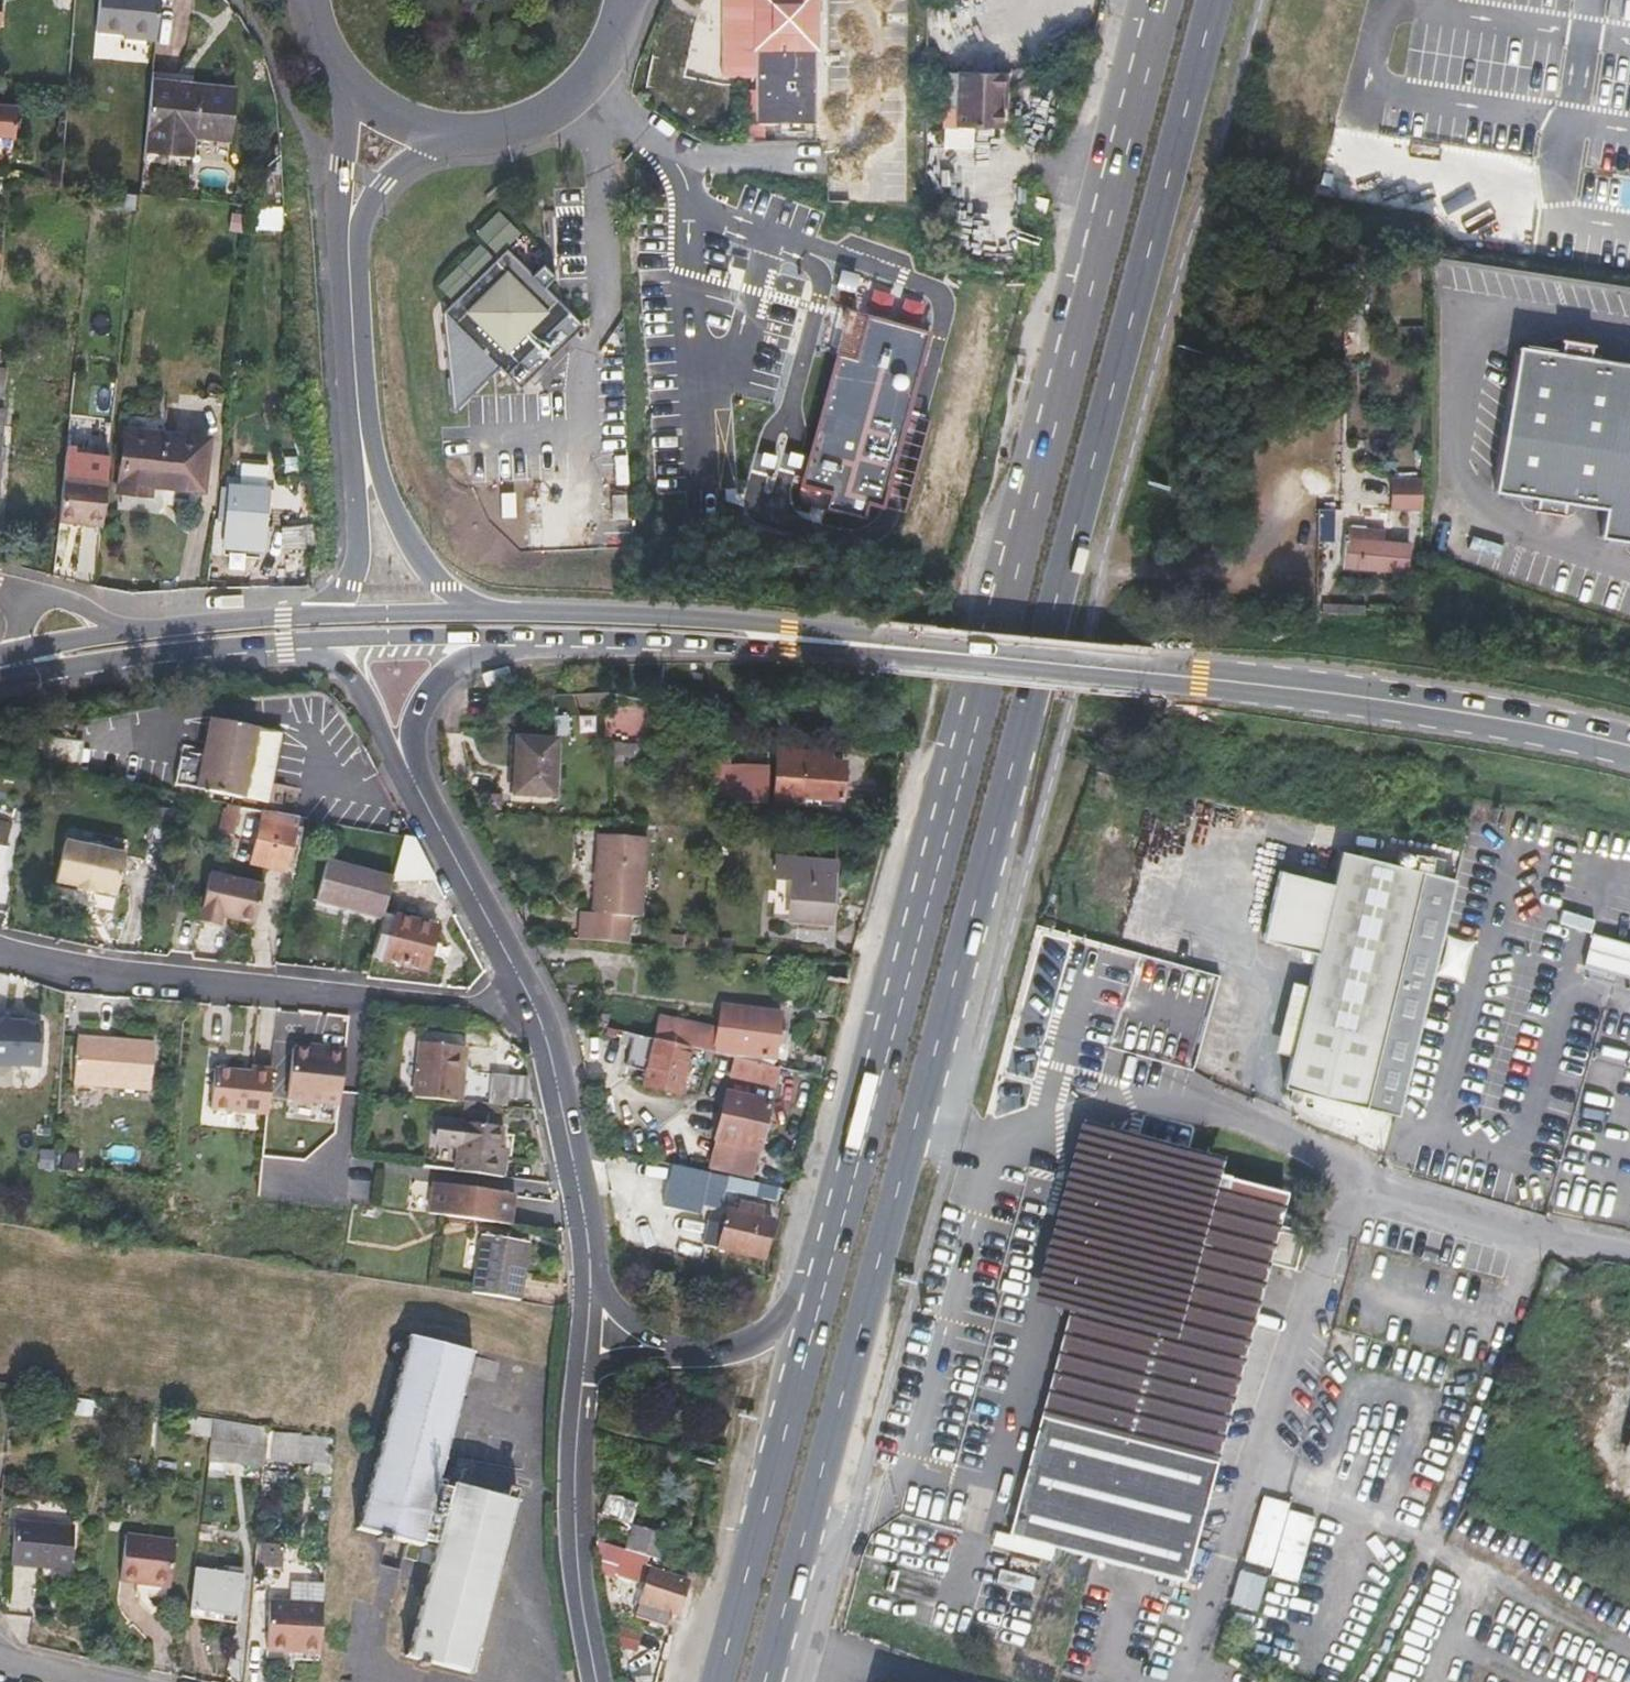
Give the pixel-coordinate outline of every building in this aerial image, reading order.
[(97,31),(124,34),(124,38),(156,41),(160,0),(100,0),(97,31)] [(723,76),(758,76),(758,123),(820,122),(819,0),(722,0),(723,76)] [(1006,73),(960,72),(958,128),(1004,128),(1006,73)] [(236,88),(151,79),(143,152),(165,154),(167,134),(197,138),(230,141),(236,88)] [(18,138),(22,105),(0,103),(0,136),(18,138)] [(197,138),(167,134),(165,154),(195,157),(197,138)] [(507,248),(443,312),(454,410),(468,398),(497,365),(507,375),(570,312),(557,299),(542,284),(549,277),(541,269),(534,276),(507,248)] [(929,333),(866,315),(854,359),(836,355),(798,491),(799,497),(802,501),(806,505),(812,508),(842,515),(843,513),(865,519),(869,503),(882,507),(918,375),(929,333)] [(1517,346),(1495,490),(1537,497),(1536,503),(1565,507),(1566,501),(1606,508),(1601,537),(1629,541),(1629,364),(1588,357),(1589,351),(1560,347),(1559,352),(1517,346)] [(210,438),(125,430),(119,492),(150,495),(151,486),(205,491),(210,438)] [(109,456),(66,452),(63,474),(107,478),(109,456)] [(107,478),(63,474),(59,521),(102,525),(107,478)] [(1420,478),(1391,478),(1391,510),(1420,510),(1420,478)] [(228,524),(232,487),(221,486),(216,523),(228,524)] [(228,524),(226,547),(262,549),(267,489),(232,486),(232,487),(228,524)] [(1319,532),(1339,532),(1339,503),(1319,503),(1319,532)] [(283,527),(285,550),(318,547),(316,525),(283,527)] [(1346,527),(1345,536),(1361,538),(1361,528),(1346,527)] [(1361,528),(1361,538),(1384,539),(1384,531),(1361,528)] [(1360,569),(1361,538),(1345,536),(1342,567),(1360,569)] [(1361,538),(1360,569),(1384,570),(1384,539),(1361,538)] [(1384,539),(1384,570),(1407,572),(1407,541),(1384,539)] [(1367,606),(1324,604),(1324,614),(1366,615),(1367,606)] [(609,693),(579,694),(579,707),(609,706),(609,693)] [(623,696),(622,702),(621,707),(624,708),(622,720),(631,722),(649,725),(655,726),(655,712),(655,702),(623,696)] [(569,716),(555,717),(556,736),(571,735),(569,716)] [(175,786),(243,800),(258,729),(210,719),(202,762),(180,758),(175,786)] [(739,721),(727,719),(728,735),(739,739),(739,721)] [(243,800),(268,805),(295,810),(299,789),(273,784),(283,734),(258,729),(243,800)] [(728,735),(728,745),(739,745),(739,739),(728,735)] [(80,742),(40,738),(36,765),(77,770),(80,742)] [(517,739),(514,795),(554,797),(556,741),(517,739)] [(618,744),(617,768),(624,767),(624,758),(638,758),(638,744),(632,744),(618,744)] [(728,745),(728,760),(740,760),(739,745),(728,745)] [(803,805),(804,796),(843,799),(845,761),(830,760),(831,753),(778,749),(775,803),(803,805)] [(743,764),(719,766),(720,803),(744,802),(743,764)] [(241,836),(236,859),(249,862),(261,811),(227,803),(221,831),(241,836)] [(294,815),(263,809),(250,862),(286,871),(297,826),(299,816),(294,815)] [(303,827),(297,826),(286,871),(292,872),(303,827)] [(579,938),(628,942),(630,917),(641,918),(647,838),(598,834),(592,913),(581,912),(579,938)] [(93,891),(112,896),(121,856),(67,844),(59,884),(79,888),(78,891),(92,894),(93,891)] [(1280,870),(1262,940),(1316,954),(1283,1087),(1292,1089),(1302,1092),(1400,1113),(1457,880),(1341,851),(1333,883),(1280,870)] [(775,876),(791,877),(788,919),(831,921),(835,859),(776,855),(775,876)] [(393,878),(327,859),(315,902),(381,920),(383,913),(392,881),(393,878)] [(772,915),(786,916),(788,877),(774,876),(772,915)] [(254,929),(263,890),(209,878),(199,919),(221,924),(222,921),(254,929)] [(437,928),(383,913),(381,920),(371,956),(426,971),(437,928)] [(221,924),(199,919),(198,925),(220,930),(221,924)] [(1629,975),(1629,941),(1593,932),(1585,964),(1629,975)] [(659,933),(659,946),(705,951),(706,938),(659,933)] [(712,941),(711,951),(729,953),(730,943),(712,941)] [(663,1018),(658,1041),(692,1049),(714,1053),(714,1051),(773,1060),(775,1050),(780,1051),(782,1041),(776,1040),(780,1015),(722,1008),(719,1026),(663,1018)] [(40,1067),(42,1023),(7,1021),(8,1016),(0,1016),(0,1066),(40,1067)] [(626,1033),(618,1068),(645,1073),(653,1039),(626,1033)] [(79,1038),(76,1085),(153,1090),(156,1043),(116,1041),(115,1045),(103,1044),(104,1040),(79,1038)] [(658,1041),(653,1039),(645,1073),(642,1085),(682,1095),(692,1049),(658,1041)] [(422,1045),(416,1098),(455,1102),(460,1049),(422,1045)] [(294,1047),(288,1099),(340,1105),(346,1049),(322,1046),(322,1051),(294,1047)] [(735,1058),(731,1076),(774,1085),(778,1068),(735,1058)] [(268,1113),(272,1071),(252,1069),(251,1074),(215,1071),(211,1111),(268,1117),(268,1113)] [(480,1073),(477,1104),(508,1107),(509,1097),(533,1100),(529,1077),(511,1075),(480,1073)] [(1290,1099),(1299,1101),(1302,1092),(1292,1089),(1290,1099)] [(727,1094),(716,1140),(758,1150),(769,1103),(727,1094)] [(458,1149),(455,1171),(502,1178),(505,1157),(499,1156),(503,1127),(439,1118),(436,1146),(458,1149)] [(1183,1582),(1269,1263),(1279,1226),(1287,1196),(1218,1178),(1223,1159),(1189,1150),(1132,1135),(1080,1121),(1070,1158),(1055,1213),(1031,1303),(1038,1305),(1068,1313),(1011,1541),(1139,1571),(1183,1582)] [(672,1200),(700,1206),(706,1180),(708,1172),(680,1166),(672,1200)] [(708,1172),(706,1180),(721,1184),(724,1175),(708,1172)] [(755,1183),(724,1175),(721,1184),(753,1191),(755,1183)] [(436,1183),(431,1214),(511,1225),(515,1195),(436,1183)] [(712,1223),(706,1245),(762,1257),(770,1221),(761,1218),(763,1208),(739,1203),(737,1213),(727,1211),(724,1226),(712,1223)] [(363,1205),(361,1216),(377,1218),(378,1207),(373,1206),(363,1205)] [(1307,1233),(1279,1226),(1269,1263),(1297,1271),(1307,1233)] [(528,1244),(481,1236),(472,1293),(519,1300),(528,1244)] [(423,1541),(437,1545),(407,1657),(470,1674),(517,1502),(438,1480),(473,1353),(410,1336),(358,1530),(392,1539),(421,1547),(423,1541)] [(184,1434),(209,1437),(211,1419),(187,1416),(184,1434)] [(214,1420),(210,1461),(262,1466),(265,1428),(214,1420)] [(313,1464),(312,1475),(331,1477),(334,1437),(272,1433),(270,1461),(313,1464)] [(1621,1468),(1629,1470),(1629,1438),(1621,1468)] [(608,1496),(602,1515),(631,1524),(636,1505),(608,1496)] [(1271,1569),(1287,1512),(1259,1504),(1242,1561),(1271,1569)] [(602,1515),(597,1513),(597,1540),(686,1568),(690,1569),(705,1574),(713,1550),(694,1544),(672,1537),(631,1524),(602,1515)] [(282,1566),(284,1521),(264,1519),(261,1565),(282,1566)] [(75,1525),(15,1520),(10,1566),(70,1572),(75,1525)] [(170,1588),(175,1541),(126,1535),(120,1582),(170,1588)] [(227,1573),(243,1576),(244,1568),(228,1566),(227,1573)] [(191,1607),(238,1613),(243,1576),(227,1573),(196,1569),(191,1607)] [(683,1580),(651,1570),(635,1616),(667,1625),(672,1613),(676,1614),(687,1581),(683,1580)] [(1267,1581),(1241,1574),(1231,1605),(1257,1612),(1267,1581)] [(268,1649),(320,1653),(324,1609),(272,1605),(268,1649)] [(190,1616),(237,1623),(238,1613),(191,1607),(190,1616)]
